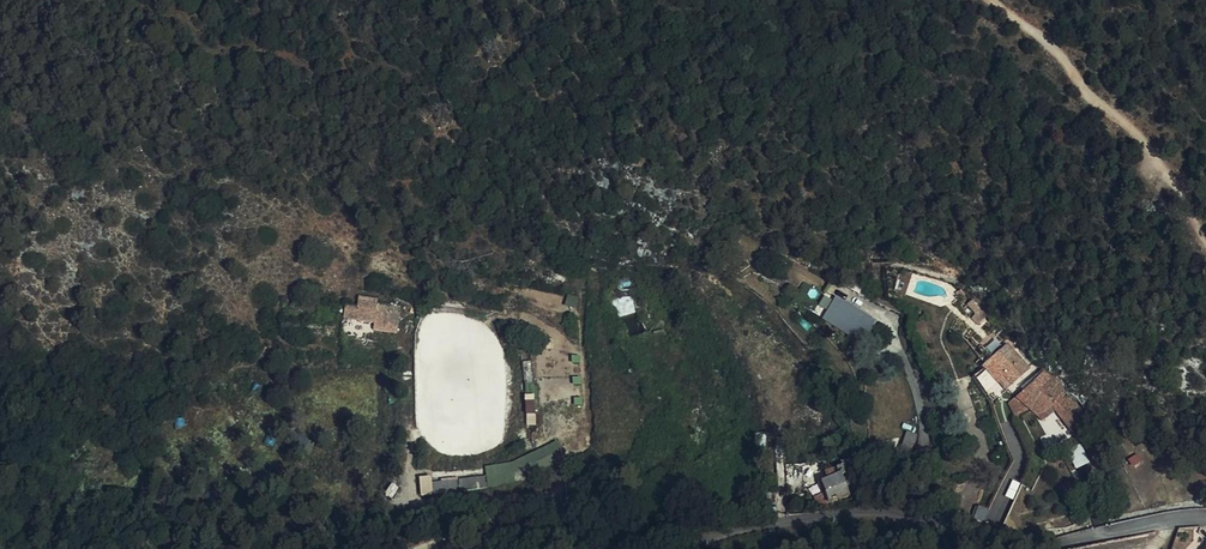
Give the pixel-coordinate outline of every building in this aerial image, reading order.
[(790,304),(802,284),(796,280),(784,300),(790,304)] [(522,297),(569,306),(573,293),(570,292),(571,287),(565,286),(564,291),(526,283),(522,297)] [(963,295),(970,290),(967,284),(959,289),(963,295)] [(376,307),(373,324),(372,329),(397,332),(401,308),(377,304),(377,295),(361,293),(360,305),(376,307)] [(990,312),(979,293),(968,304),(977,307),(979,311),(979,316),(986,319),(990,312)] [(611,301),(629,338),(643,332),(636,316),(632,295),(611,301)] [(834,299),(825,317),(858,336),(868,319),(834,299)] [(345,302),(343,319),(373,324),(376,307),(360,305),(345,302)] [(858,336),(825,317),(822,321),(856,340),(858,336)] [(1011,340),(988,360),(986,363),(1001,380),(1005,377),(1008,374),(1016,382),(1034,365),(1011,340)] [(986,363),(988,360),(982,354),(979,357),(985,363),(986,363)] [(1019,415),(1032,407),(1032,406),(1033,406),(1039,411),(1045,407),(1054,401),(1059,406),(1075,427),(1085,415),(1089,410),(1078,397),(1076,399),(1072,392),(1069,395),(1065,391),(1068,388),(1063,371),(1056,369),(1053,371),(1048,366),(1035,381),(1035,382),(1030,386),(1028,387),(1027,386),(1012,401),(1019,415)] [(1012,385),(1016,382),(1008,374),(1005,377),(1012,385)] [(1054,401),(1045,407),(1049,413),(1059,406),(1054,401)] [(903,448),(897,449),(900,460),(909,458),(920,430),(911,427),(903,448)] [(564,442),(566,445),(574,441),(570,434),(562,437),(564,442)] [(517,467),(445,478),(447,488),(518,477),(569,450),(566,445),(564,442),(517,467)] [(1076,468),(1089,463),(1083,448),(1070,453),(1076,468)] [(900,460),(897,449),(874,455),(876,465),(900,460)] [(838,471),(844,470),(847,468),(844,462),(836,465),(838,471)] [(853,493),(844,470),(838,471),(836,465),(827,468),(830,475),(823,477),(827,488),(818,492),(821,502),(853,493)] [(432,494),(431,477),(420,478),(421,495),(432,494)] [(447,488),(445,478),(435,479),(436,490),(447,488)] [(991,523),(995,511),(977,506),(974,518),(991,523)]
